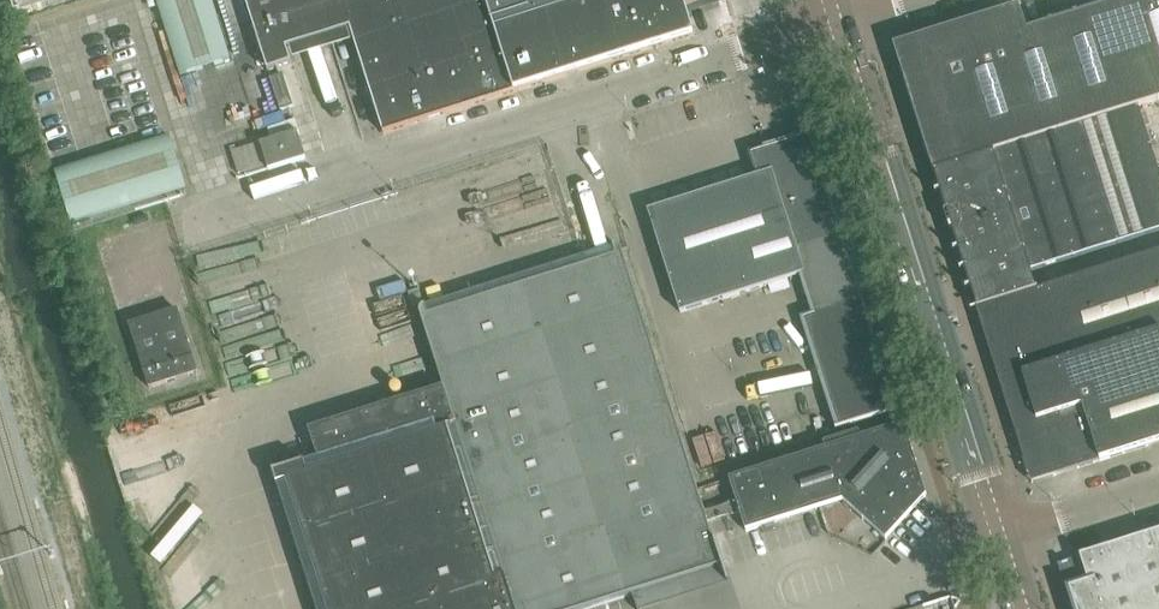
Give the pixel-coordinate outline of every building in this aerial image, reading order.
[(18,20),(79,0),(11,0),(18,20)] [(215,0),(154,0),(180,82),(235,64),(215,0)] [(700,4),(714,0),(245,0),(268,73),(292,65),(288,50),(350,30),(384,135),(695,37),(686,9),(700,5),(700,4)] [(894,47),(934,173),(1139,108),(1158,101),(1158,0),(1128,0),(1027,32),(1019,7),(894,47)] [(284,76),(270,80),(281,112),(294,108),(284,76)] [(934,173),(934,174),(935,174),(947,213),(952,232),(953,232),(972,290),(971,291),(977,310),(1037,291),(1031,272),(1158,232),(1158,172),(1151,146),(1140,111),(1139,108),(934,173)] [(298,133),(260,145),(269,172),(306,160),(298,133)] [(803,275),(816,317),(805,321),(839,428),(835,429),(836,430),(899,410),(899,409),(895,410),(842,243),(846,241),(812,133),(747,153),(755,179),(649,213),(681,314),(803,275)] [(170,138),(55,175),(71,225),(186,189),(170,138)] [(273,473),(315,608),(590,608),(633,596),(635,595),(722,568),(716,550),(719,549),(717,543),(715,544),(708,523),(740,513),(747,533),(843,503),(880,536),(886,542),(927,498),(912,451),(904,426),(896,428),(890,430),(889,427),(860,436),(859,433),(824,445),(826,450),(744,477),(730,481),(738,504),(705,514),(622,252),(622,251),(622,250),(621,250),(621,249),(620,249),(620,248),(619,248),(618,248),(618,247),(617,247),(616,247),(615,247),(614,247),(614,248),(425,307),(424,307),(424,308),(423,308),(422,308),(422,309),(421,309),(421,310),(421,311),(420,311),(420,312),(420,313),(420,314),(420,315),(421,316),(444,389),(446,396),(312,439),(318,459),(273,473)] [(1037,291),(977,310),(1032,484),(1158,444),(1158,253),(1037,291)] [(178,311),(130,326),(150,389),(198,374),(178,311)] [(1058,566),(1072,608),(1158,608),(1158,534),(1058,566)]
